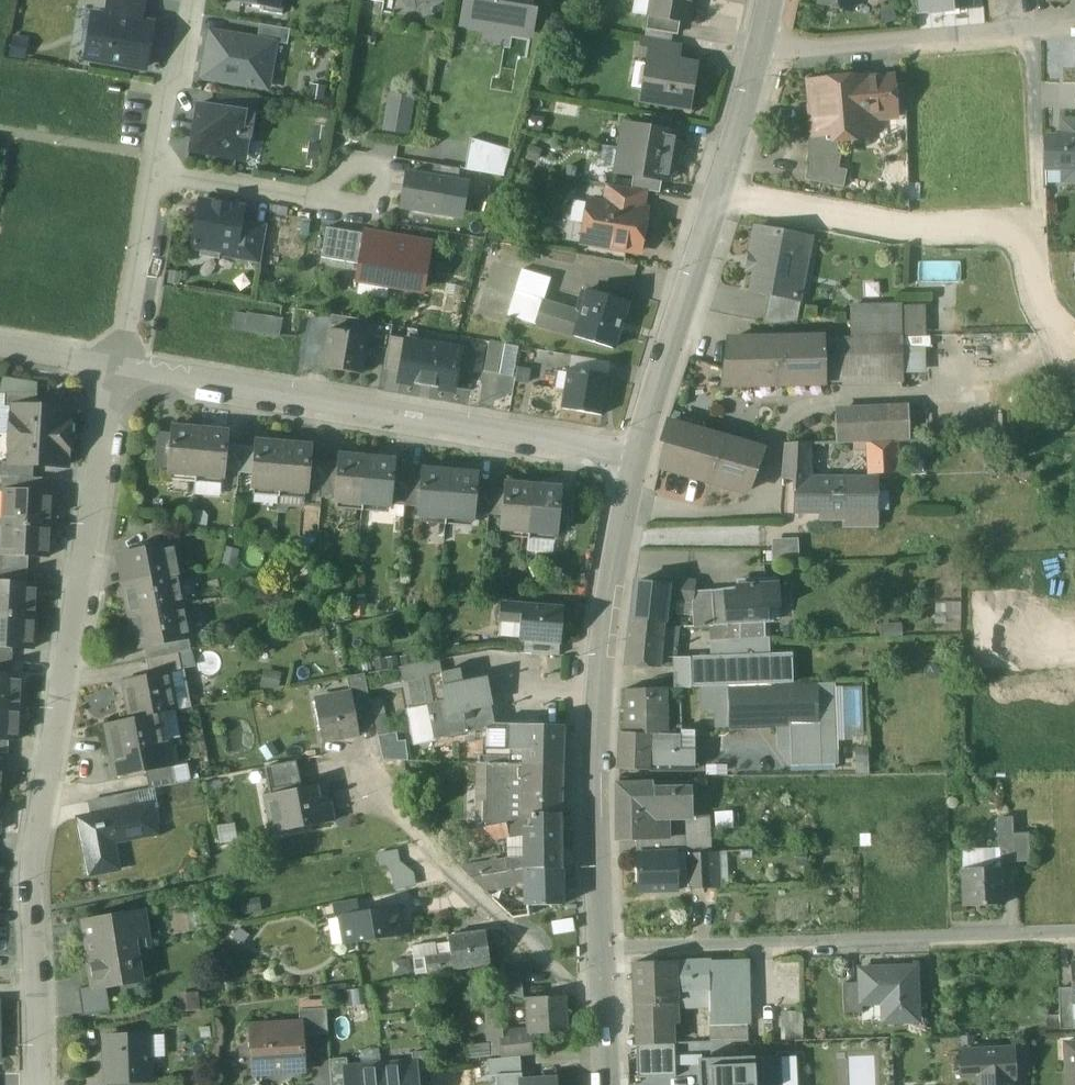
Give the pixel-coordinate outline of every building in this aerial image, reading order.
[(142,24),(146,0),(106,0),(104,17),(142,24)] [(233,3),(263,8),(262,13),(282,16),(285,0),(233,0),(233,3)] [(472,0),(470,0),(466,0),(462,24),(484,28),(485,22),(512,27),(511,32),(529,35),(533,10),(528,9),(530,0),(472,0)] [(649,16),(648,15),(647,17),(673,22),(689,24),(689,22),(688,22),(692,0),(652,0),(649,16)] [(817,4),(847,11),(850,0),(819,0),(817,4)] [(916,16),(929,14),(928,0),(915,0),(916,16)] [(929,14),(942,13),(941,11),(970,8),(969,0),(928,0),(929,14)] [(104,17),(94,15),(86,60),(144,69),(151,25),(142,24),(104,17)] [(673,22),(647,17),(645,30),(671,34),(673,22)] [(289,30),(259,25),(256,40),(275,43),(287,45),(289,30)] [(256,40),(209,33),(202,79),(254,88),(257,70),(262,67),(270,68),(275,43),(256,40)] [(678,45),(642,39),(640,57),(675,63),(678,45)] [(675,63),(640,57),(640,58),(648,60),(641,102),(687,109),(692,79),(679,77),(679,75),(678,73),(677,72),(676,71),(674,70),(675,63)] [(830,80),(811,82),(813,109),(808,109),(809,122),(810,134),(810,136),(825,135),(825,139),(836,138),(836,134),(847,133),(848,140),(869,138),(867,110),(875,109),(877,109),(874,85),(865,86),(864,77),(853,78),(846,79),(845,76),(840,71),(834,72),(829,77),(830,80)] [(890,84),(874,85),(877,109),(875,109),(875,115),(892,113),(890,84)] [(257,101),(223,95),(220,110),(255,116),(257,101)] [(392,99),(387,131),(405,134),(411,102),(392,99)] [(220,110),(198,106),(190,153),(236,161),(240,140),(250,142),(255,116),(220,110)] [(671,120),(641,115),(639,128),(669,133),(671,120)] [(1062,122),(1062,138),(1045,139),(1045,170),(1074,170),(1074,122),(1062,122)] [(639,128),(623,125),(619,149),(675,159),(677,145),(674,144),(675,134),(669,133),(639,128)] [(825,135),(810,136),(810,134),(808,134),(806,150),(808,150),(836,155),(836,154),(837,148),(836,138),(825,139),(825,135)] [(470,143),(466,170),(502,177),(507,149),(470,143)] [(675,159),(619,149),(615,173),(632,176),(661,181),(667,182),(669,172),(673,172),(675,159)] [(836,155),(808,150),(805,165),(807,166),(807,165),(837,171),(838,169),(840,155),(836,154),(836,155)] [(837,171),(807,165),(807,166),(804,181),(843,188),(846,171),(838,169),(837,171)] [(459,170),(433,166),(431,178),(446,181),(457,183),(459,170)] [(431,178),(406,174),(400,208),(440,214),(446,181),(431,178)] [(661,181),(632,176),(630,189),(645,192),(659,194),(661,181)] [(630,189),(606,185),(603,204),(642,210),(645,192),(630,189)] [(199,201),(191,247),(200,248),(199,257),(219,260),(219,258),(220,252),(235,254),(240,221),(243,209),(199,201)] [(642,210),(603,204),(603,205),(588,203),(584,225),(592,226),(589,244),(609,247),(609,248),(626,251),(626,250),(638,252),(645,211),(642,210)] [(266,226),(240,221),(235,254),(220,252),(219,258),(260,265),(266,226)] [(798,236),(755,228),(752,241),(757,242),(754,256),(759,257),(753,291),(768,294),(799,299),(799,298),(804,272),(797,270),(799,258),(794,257),(798,236)] [(326,230),(321,259),(360,265),(365,236),(326,230)] [(360,265),(358,280),(421,290),(428,247),(365,236),(360,265)] [(486,258),(483,271),(507,277),(511,264),(486,258)] [(955,282),(956,261),(916,260),(916,281),(955,282)] [(550,279),(521,270),(507,316),(536,325),(543,303),(550,279)] [(502,316),(505,306),(478,298),(483,283),(504,289),(507,279),(484,272),(473,307),(502,316)] [(506,303),(509,292),(483,287),(481,299),(506,303)] [(588,291),(587,296),(580,294),(575,313),(543,303),(536,325),(612,349),(627,303),(588,291)] [(799,299),(768,294),(763,323),(773,325),(797,322),(801,298),(799,298),(799,299)] [(901,306),(850,307),(850,338),(883,338),(901,337),(901,306)] [(246,316),(235,314),(232,330),(244,332),(246,316)] [(281,322),(246,316),(244,332),(279,337),(281,322)] [(367,336),(329,330),(322,369),(360,375),(367,336)] [(407,341),(389,337),(383,370),(401,373),(406,343),(407,343),(407,341)] [(901,337),(883,338),(883,383),(902,383),(901,337)] [(839,338),(822,339),(823,384),(840,383),(839,338)] [(850,338),(839,338),(840,383),(883,383),(883,338),(850,338)] [(822,339),(728,340),(722,383),(763,385),(823,384),(822,339)] [(489,342),(484,372),(499,374),(504,345),(489,342)] [(407,343),(406,343),(401,373),(399,381),(452,390),(459,351),(407,343)] [(691,383),(701,383),(701,362),(691,362),(691,383)] [(607,377),(569,371),(562,409),(600,416),(607,377)] [(37,395),(4,394),(3,408),(12,409),(12,408),(36,409),(37,395)] [(36,409),(12,408),(12,409),(10,435),(67,438),(69,411),(36,409)] [(907,413),(835,416),(837,444),(909,440),(907,413)] [(762,451),(667,423),(661,442),(666,444),(659,468),(746,493),(762,451)] [(199,430),(172,427),(172,434),(169,460),(168,472),(168,474),(195,476),(199,430)] [(226,432),(199,430),(195,476),(222,478),(223,472),(225,446),(226,432)] [(172,434),(157,433),(154,459),(169,460),(172,434)] [(67,438),(10,435),(9,463),(9,464),(33,466),(66,467),(67,438)] [(283,444),(256,442),(255,449),(253,474),(252,488),(279,490),(283,444)] [(310,446),(283,444),(279,490),(306,493),(306,486),(309,459),(310,446)] [(807,444),(785,445),(782,478),(805,479),(807,444)] [(897,444),(871,445),(872,480),(872,493),(897,493),(897,444)] [(240,447),(225,446),(223,472),(238,473),(240,447)] [(240,447),(238,473),(253,474),(255,449),(240,447)] [(366,458),(339,456),(338,462),(335,500),(335,502),(362,505),(366,458)] [(393,461),(366,458),(362,505),(389,507),(389,506),(392,473),(393,461)] [(169,460),(154,459),(153,471),(168,472),(169,460)] [(323,461),(309,459),(306,486),(321,487),(323,461)] [(338,462),(323,461),(321,487),(320,499),(335,500),(338,462)] [(9,464),(9,463),(0,463),(0,477),(5,477),(32,478),(33,466),(9,464)] [(449,472),(423,470),(422,477),(419,509),(418,516),(445,519),(449,472)] [(477,475),(449,472),(445,519),(473,521),(473,514),(476,488),(477,475)] [(407,475),(392,473),(389,506),(404,507),(407,475)] [(422,477),(407,475),(404,507),(419,509),(422,477)] [(32,478),(5,477),(4,485),(4,490),(16,491),(40,492),(41,479),(32,478)] [(805,479),(782,478),(779,511),(872,509),(872,493),(872,480),(805,479)] [(193,481),(193,494),(218,494),(218,481),(193,481)] [(533,487),(506,484),(506,491),(503,517),(502,530),(528,533),(533,487)] [(560,489),(533,487),(528,533),(556,535),(557,522),(559,495),(560,489)] [(490,489),(476,488),(473,514),(488,515),(490,489)] [(506,491),(490,489),(488,515),(503,517),(506,491)] [(16,491),(4,490),(2,523),(49,525),(50,493),(40,492),(16,491)] [(575,497),(559,495),(557,522),(572,523),(575,497)] [(49,525),(2,523),(1,556),(27,558),(43,559),(47,559),(49,525)] [(523,550),(549,553),(551,539),(525,536),(523,550)] [(796,559),(795,537),(770,538),(771,560),(796,559)] [(175,545),(156,549),(159,563),(163,563),(177,560),(175,545)] [(156,549),(126,555),(129,569),(159,563),(156,549)] [(1,556),(0,567),(0,569),(26,570),(27,558),(1,556)] [(177,560),(163,563),(165,576),(176,574),(176,575),(180,574),(177,560)] [(159,563),(129,569),(132,582),(165,576),(163,563),(159,563)] [(25,584),(26,570),(0,569),(0,583),(25,584)] [(132,582),(124,584),(130,616),(182,606),(176,575),(176,574),(165,576),(132,582)] [(776,578),(747,580),(747,588),(736,589),(736,594),(711,595),(711,591),(710,591),(713,626),(738,625),(763,623),(763,624),(773,624),(772,609),(778,609),(776,578)] [(694,583),(664,581),(663,586),(667,586),(666,599),(692,602),(694,592),(694,583)] [(34,617),(35,585),(25,584),(0,583),(0,615),(34,617)] [(663,586),(634,583),(630,620),(661,624),(662,624),(663,624),(666,599),(667,586),(663,586)] [(710,591),(694,592),(692,602),(694,628),(709,627),(713,627),(713,626),(710,591)] [(563,610),(500,605),(498,621),(520,623),(519,640),(525,640),(560,643),(561,643),(563,610)] [(182,606),(130,616),(136,649),(143,648),(188,639),(182,606)] [(0,615),(0,649),(12,650),(32,651),(34,617),(0,615)] [(661,624),(630,620),(625,667),(658,668),(661,624)] [(675,623),(663,624),(662,624),(661,624),(658,668),(673,668),(674,668),(675,660),(678,629),(675,629),(675,623)] [(763,623),(738,625),(739,641),(764,640),(763,624),(763,623)] [(738,625),(713,626),(713,627),(709,627),(710,643),(739,641),(738,625)] [(188,639),(143,648),(145,660),(178,654),(191,652),(188,639)] [(560,643),(525,640),(524,654),(559,657),(560,643)] [(739,641),(710,643),(712,658),(768,656),(768,640),(764,640),(739,641)] [(0,649),(0,661),(12,662),(12,650),(0,649)] [(178,654),(145,660),(148,676),(166,672),(167,674),(181,671),(178,654)] [(712,658),(689,659),(691,688),(714,687),(727,686),(771,685),(770,657),(770,656),(768,656),(712,658)] [(791,656),(770,657),(771,685),(792,684),(791,656)] [(689,659),(675,660),(674,668),(673,668),(674,689),(691,688),(689,659)] [(438,660),(399,668),(402,683),(409,682),(409,681),(441,674),(438,660)] [(0,661),(0,675),(11,676),(12,662),(0,661)] [(485,680),(462,684),(459,670),(441,674),(447,703),(449,711),(489,703),(485,680)] [(148,676),(123,681),(131,720),(161,714),(174,711),(167,674),(166,672),(148,676)] [(441,674),(409,681),(409,682),(415,711),(428,708),(427,707),(447,703),(441,674)] [(18,709),(20,676),(11,676),(0,675),(0,708),(18,709)] [(363,675),(346,678),(350,699),(351,699),(353,707),(369,704),(363,675)] [(817,685),(727,687),(728,708),(728,728),(789,726),(818,725),(817,686),(817,685)] [(818,725),(789,726),(790,766),(819,765),(819,739),(834,738),(832,685),(826,685),(817,686),(818,725)] [(727,686),(714,687),(715,709),(728,708),(727,687),(727,686)] [(661,689),(626,690),(627,734),(647,735),(647,731),(663,730),(661,689)] [(350,699),(314,706),(321,743),(358,736),(353,707),(351,699),(350,699)] [(489,703),(449,711),(447,703),(427,707),(428,708),(434,740),(483,730),(494,727),(489,703)] [(0,708),(0,741),(8,741),(17,742),(18,709),(0,708)] [(728,708),(715,709),(716,728),(728,728),(728,708)] [(131,720),(105,725),(115,777),(144,771),(151,770),(151,767),(171,764),(161,714),(131,720)] [(494,727),(483,730),(483,764),(485,764),(508,764),(508,748),(505,748),(505,726),(494,727)] [(523,726),(505,726),(505,748),(508,748),(508,764),(508,765),(522,766),(523,726)] [(562,727),(523,726),(522,766),(561,766),(562,727)] [(627,734),(619,734),(618,770),(662,771),(693,771),(693,751),(677,751),(647,750),(647,735),(627,734)] [(677,736),(647,735),(647,750),(677,751),(677,737),(677,736)] [(396,754),(395,736),(379,736),(380,755),(396,754)] [(693,737),(677,737),(677,751),(693,751),(693,737)] [(295,762),(264,768),(268,790),(299,784),(295,762)] [(171,764),(151,767),(151,770),(144,771),(148,790),(175,785),(171,764)] [(508,764),(485,764),(485,802),(482,802),(482,823),(484,823),(484,829),(505,825),(531,819),(531,815),(522,815),(522,766),(508,765),(508,764)] [(561,766),(522,766),(522,815),(531,815),(561,815),(561,766)] [(692,783),(652,783),(615,784),(615,814),(618,814),(619,842),(635,841),(666,840),(666,839),(666,819),(686,818),(693,818),(693,817),(692,783)] [(299,784),(268,790),(269,796),(265,796),(272,833),(332,822),(328,802),(319,804),(315,787),(300,790),(299,784)] [(136,792),(106,798),(109,813),(139,807),(136,792)] [(109,813),(77,820),(88,876),(119,870),(114,843),(157,834),(151,805),(139,807),(109,813)] [(508,837),(524,835),(524,845),(561,845),(561,815),(531,815),(531,819),(505,825),(508,837)] [(709,816),(693,817),(693,818),(686,818),(686,838),(687,853),(711,853),(709,816)] [(1011,817),(997,817),(998,836),(1012,835),(1012,833),(1011,817)] [(484,829),(469,832),(471,845),(508,837),(505,825),(484,829)] [(1027,832),(1012,833),(1012,835),(1013,860),(1028,859),(1027,832)] [(1012,835),(998,836),(999,850),(999,861),(1000,861),(1013,860),(1012,835)] [(666,840),(635,841),(636,855),(675,853),(687,853),(686,838),(666,839),(666,840)] [(511,872),(524,870),(526,870),(561,870),(561,845),(524,845),(524,861),(506,860),(490,863),(492,874),(511,871),(511,872)] [(374,851),(376,867),(388,865),(392,888),(414,884),(410,864),(398,866),(395,848),(374,851)] [(980,850),(961,851),(962,869),(981,869),(980,850)] [(999,850),(980,850),(981,869),(1000,868),(1000,861),(999,861),(999,850)] [(675,853),(636,855),(637,892),(676,890),(675,853)] [(711,853),(687,853),(675,853),(676,890),(712,889),(712,853),(711,853)] [(490,863),(459,868),(469,878),(492,874),(490,863)] [(981,869),(962,869),(963,906),(1001,905),(1000,868),(981,869)] [(561,906),(561,870),(526,870),(526,898),(526,906),(527,906),(561,906)] [(492,874),(469,878),(482,891),(512,886),(511,872),(511,871),(492,874)] [(526,898),(491,900),(511,919),(528,916),(527,906),(526,906),(526,898)] [(356,900),(332,904),(334,918),(341,917),(340,916),(358,913),(356,900)] [(358,913),(340,916),(341,917),(345,945),(402,936),(397,907),(358,913)] [(142,912),(82,922),(93,990),(132,984),(125,942),(147,939),(142,912)] [(484,933),(448,938),(448,943),(450,955),(452,970),(489,965),(484,933)] [(448,943),(436,945),(437,957),(450,955),(448,943)] [(437,957),(424,959),(426,974),(452,970),(450,955),(437,957)] [(744,962),(709,963),(710,991),(708,991),(708,1008),(709,1028),(747,1026),(744,962)] [(709,963),(672,964),(675,997),(689,996),(690,992),(708,991),(710,991),(709,963)] [(672,964),(631,965),(636,1045),(671,1045),(670,1025),(677,1024),(676,1009),(675,997),(672,964)] [(917,968),(859,970),(860,984),(860,1005),(862,1005),(888,1004),(889,1024),(918,1023),(917,968)] [(860,984),(843,985),(844,1016),(862,1015),(862,1005),(860,1005),(860,984)] [(522,985),(497,986),(498,1000),(500,1000),(500,1001),(523,999),(522,985)] [(1070,989),(1057,989),(1058,1015),(1072,1014),(1072,1003),(1070,1003),(1070,989)] [(708,991),(690,992),(689,996),(675,997),(676,1009),(708,1008),(708,991)] [(563,997),(529,998),(531,1035),(565,1033),(563,997)] [(498,1000),(486,1001),(488,1030),(501,1030),(500,1001),(500,1000),(498,1000)] [(326,1009),(298,1011),(299,1025),(301,1025),(301,1037),(327,1035),(326,1009)] [(801,1013),(783,1014),(784,1040),(802,1040),(801,1013)] [(299,1025),(250,1027),(253,1074),(303,1071),(301,1037),(301,1025),(299,1025)] [(709,1030),(696,1031),(697,1044),(748,1042),(747,1029),(709,1030)] [(531,1035),(501,1037),(501,1030),(488,1030),(488,1045),(489,1056),(532,1052),(531,1035)] [(149,1036),(104,1038),(106,1083),(150,1081),(149,1036)] [(1074,1043),(1074,1059),(1064,1060),(1065,1084),(1074,1084),(1074,1043)] [(488,1045),(465,1047),(466,1059),(489,1056),(488,1045)] [(671,1045),(636,1045),(637,1078),(672,1077),(671,1045)] [(1028,1049),(1012,1050),(1013,1070),(1015,1070),(1015,1075),(1030,1074),(1028,1049)] [(977,1051),(978,1084),(1010,1084),(1009,1075),(1015,1075),(1015,1070),(1013,1070),(1012,1050),(977,1051)] [(411,1054),(411,1061),(413,1073),(415,1072),(416,1084),(431,1084),(428,1053),(411,1054)] [(519,1058),(488,1060),(489,1077),(495,1076),(520,1074),(519,1058)] [(703,1084),(759,1084),(758,1058),(702,1060),(703,1084)] [(329,1061),(330,1084),(346,1084),(345,1078),(347,1078),(346,1066),(346,1059),(329,1061)] [(379,1063),(381,1084),(416,1084),(415,1072),(413,1073),(411,1061),(379,1063)] [(346,1066),(347,1078),(345,1078),(346,1084),(381,1084),(379,1063),(346,1066)] [(495,1076),(496,1084),(519,1084),(519,1080),(520,1080),(520,1074),(495,1076)]
